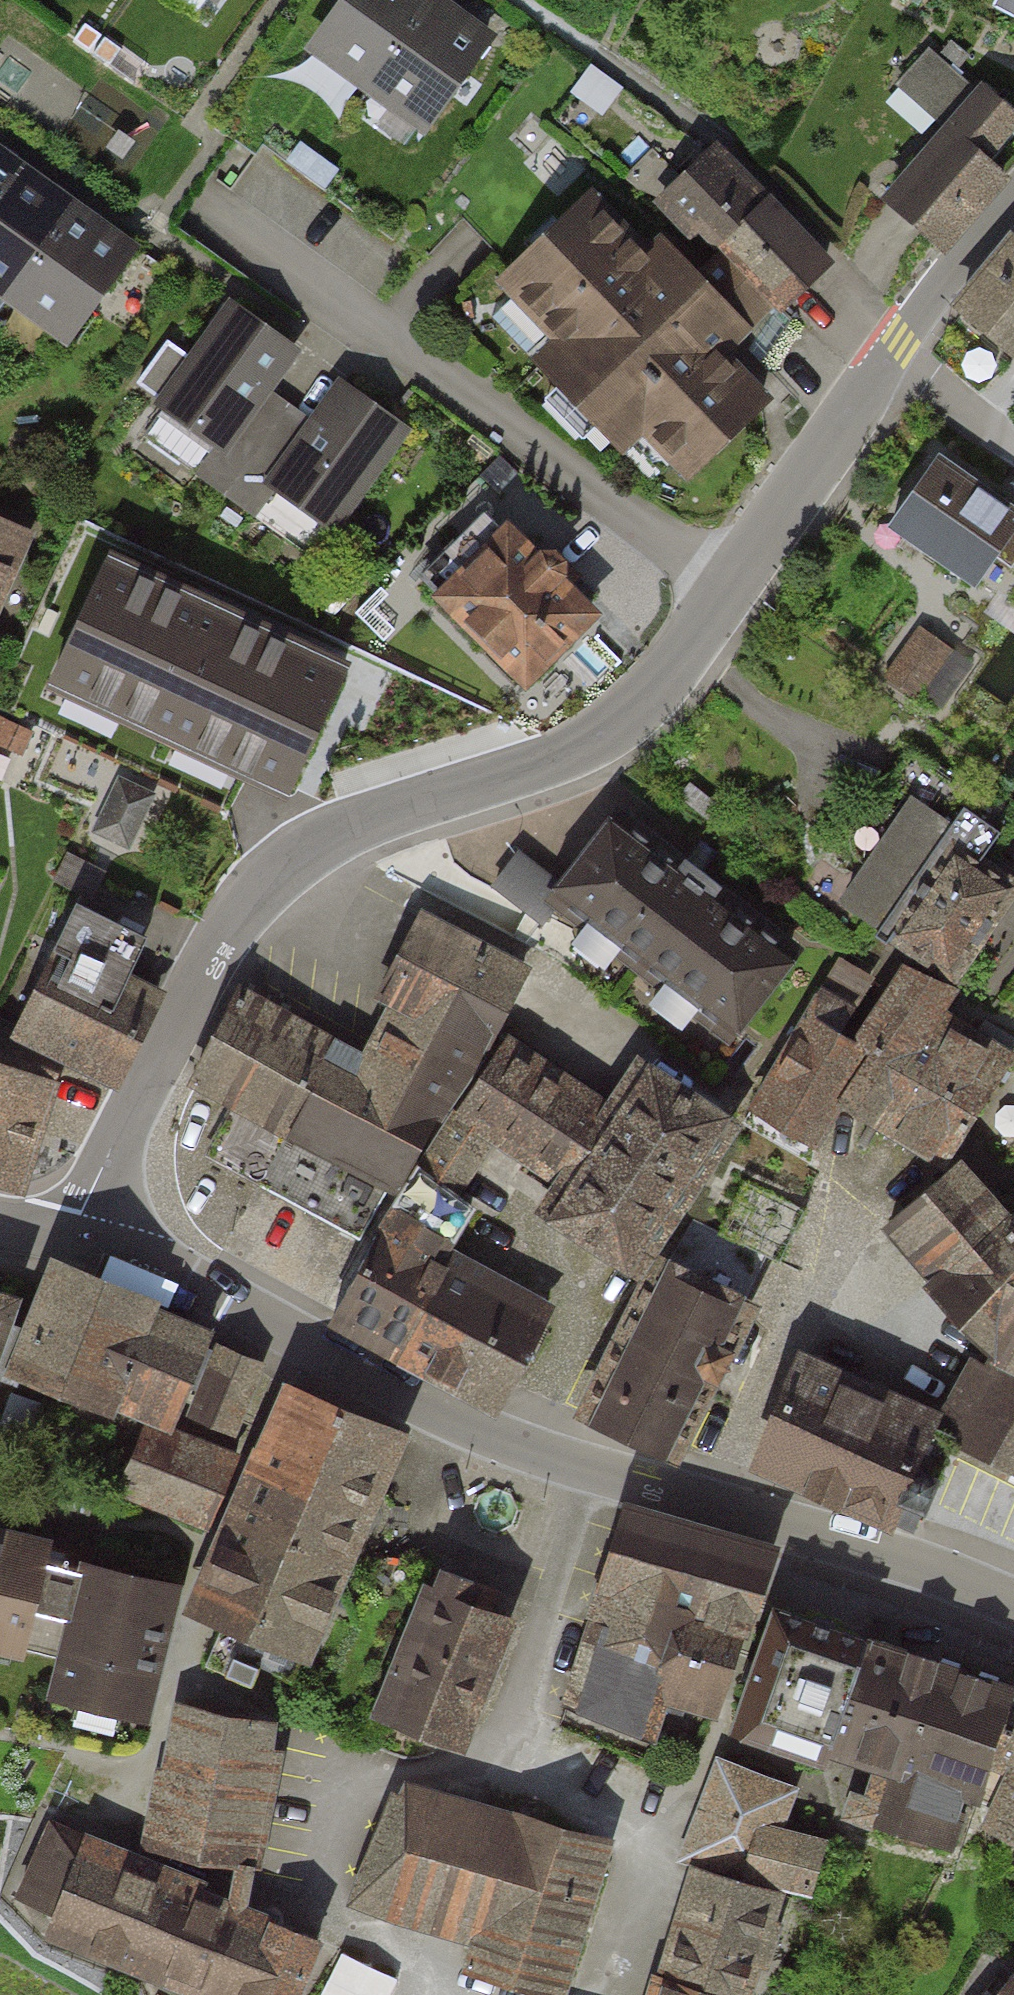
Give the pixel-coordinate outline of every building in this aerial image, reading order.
[(216,14),(226,0),(196,0),(216,14)] [(435,9),(423,0),(349,0),(305,60),(366,104),(435,9)] [(494,52),(435,9),(366,104),(424,147),(494,52)] [(891,195),(946,243),(1009,172),(990,155),(1013,127),(1013,116),(933,46),(907,76),(957,119),(891,195)] [(723,238),(764,197),(711,147),(670,186),(723,238)] [(22,176),(0,161),(0,206),(22,176)] [(21,297),(79,218),(22,176),(0,206),(0,282),(21,297)] [(639,417),(692,470),(761,402),(715,356),(771,301),(715,245),(702,258),(678,233),(654,256),(591,192),(504,278),(561,337),(541,356),(620,436),(639,417)] [(715,245),(771,301),(776,308),(827,265),(764,197),(723,238),(715,245)] [(135,258),(79,218),(21,297),(76,338),(135,258)] [(962,304),(1013,346),(1013,239),(962,304)] [(258,396),(297,340),(228,292),(152,401),(208,440),(221,449),(258,396)] [(329,523),(405,414),(343,371),(304,427),(267,480),(274,484),(329,523)] [(258,396),(221,449),(208,440),(183,475),(249,521),(274,484),(267,480),(304,427),(258,396)] [(977,580),(994,555),(1009,565),(1013,558),(1013,500),(943,451),(893,522),(977,580)] [(523,680),(594,613),(496,511),(425,577),(523,680)] [(17,532),(0,525),(0,574),(17,532)] [(343,672),(106,563),(66,649),(105,666),(92,695),(250,768),(262,741),(303,759),(343,672)] [(918,692),(951,646),(919,624),(886,670),(918,692)] [(0,718),(0,740),(21,750),(29,732),(0,718)] [(1013,888),(1013,883),(987,864),(994,854),(983,847),(1005,816),(910,751),(886,785),(912,803),(845,900),(954,975),(1013,888)] [(127,841),(152,789),(116,772),(92,824),(127,841)] [(557,902),(734,1034),(799,946),(611,806),(560,873),(520,843),(492,880),(544,919),(557,902)] [(95,869),(66,855),(55,879),(84,893),(95,869)] [(14,1027),(116,1078),(159,995),(126,978),(147,937),(77,902),(14,1027)] [(390,1075),(443,1104),(484,1044),(523,971),(424,918),(383,995),(397,1003),(377,1042),(400,1055),(390,1075)] [(744,1120),(812,1159),(818,1130),(869,1051),(836,1032),(870,976),(841,961),(744,1120)] [(875,1049),(842,1101),(871,1119),(932,1016),(950,990),(908,966),(860,1041),(875,1049)] [(259,1181),(332,1046),(240,993),(195,1078),(237,1101),(209,1154),(259,1181)] [(871,1119),(933,1159),(948,1154),(1013,1046),(1013,1036),(984,1017),(969,1040),(932,1016),(871,1119)] [(555,1191),(648,1252),(727,1134),(635,1073),(609,1105),(506,1037),(454,1115),(420,1165),(455,1192),(494,1136),(562,1181),(555,1191)] [(259,1181),(361,1235),(443,1104),(390,1075),(332,1046),(259,1181)] [(19,1183),(50,1082),(0,1061),(0,1178),(19,1183)] [(892,1219),(941,1276),(1009,1218),(959,1161),(892,1219)] [(389,1345),(441,1256),(469,1206),(455,1192),(420,1165),(334,1313),(389,1345)] [(1009,1218),(941,1276),(1003,1341),(1013,1346),(1013,1213),(1009,1218)] [(584,1414),(675,1457),(746,1311),(740,1309),(768,1256),(719,1232),(693,1218),(663,1271),(657,1269),(584,1414)] [(389,1345),(497,1403),(546,1312),(441,1256),(389,1345)] [(70,1394),(75,1382),(110,1397),(150,1310),(52,1270),(29,1329),(16,1359),(24,1361),(32,1364),(28,1377),(70,1394)] [(16,1379),(24,1361),(16,1359),(29,1329),(8,1321),(16,1298),(0,1292),(0,1374),(16,1379)] [(209,1334),(150,1310),(110,1397),(171,1419),(209,1334)] [(1013,1463),(1013,1346),(1003,1341),(955,1432),(1013,1463)] [(229,1429),(257,1361),(223,1346),(196,1416),(229,1429)] [(760,1461),(915,1529),(953,1435),(800,1365),(760,1461)] [(267,1646),(303,1662),(343,1558),(402,1426),(277,1378),(181,1609),(216,1624),(202,1655),(253,1677),(267,1646)] [(203,1519),(229,1447),(177,1427),(170,1448),(135,1435),(116,1485),(203,1519)] [(767,1556),(770,1548),(628,1507),(581,1652),(566,1699),(651,1734),(666,1691),(720,1703),(752,1602),(767,1556)] [(58,1660),(84,1554),(0,1534),(0,1645),(58,1660)] [(174,1576),(84,1554),(58,1660),(50,1692),(75,1698),(71,1713),(114,1723),(118,1709),(140,1714),(174,1576)] [(383,1707),(459,1740),(506,1619),(486,1609),(494,1590),(445,1571),(438,1592),(428,1588),(383,1707)] [(826,1758),(832,1742),(868,1638),(775,1610),(734,1727),(826,1758)] [(832,1742),(893,1762),(902,1767),(935,1660),(868,1638),(832,1742)] [(978,1791),(1013,1687),(935,1660),(902,1767),(893,1762),(871,1823),(949,1846),(967,1788),(978,1791)] [(1013,1821),(1013,1684),(1013,1687),(978,1791),(996,1805),(986,1826),(1007,1836),(1013,1821)] [(242,1908),(248,1871),(252,1872),(274,1748),(250,1743),(254,1719),(183,1703),(153,1841),(161,1849),(200,1856),(199,1861),(238,1868),(232,1905),(98,1852),(100,1842),(54,1820),(21,1893),(57,1909),(52,1922),(231,1994),(296,1994),(318,1939),(242,1908)] [(720,1762),(682,1854),(810,1888),(820,1845),(774,1834),(791,1789),(720,1762)] [(518,1820),(444,1796),(392,1805),(352,1901),(399,1918),(403,1910),(483,1931),(518,1820)] [(604,1843),(518,1820),(483,1931),(470,1969),(557,1993),(604,1843)] [(777,1890),(698,1865),(658,1994),(745,1994),(777,1890)] [(401,1971),(345,1946),(324,1994),(391,1994),(401,1971)] [(996,1994),(1013,1994),(1013,1974),(996,1994)]
